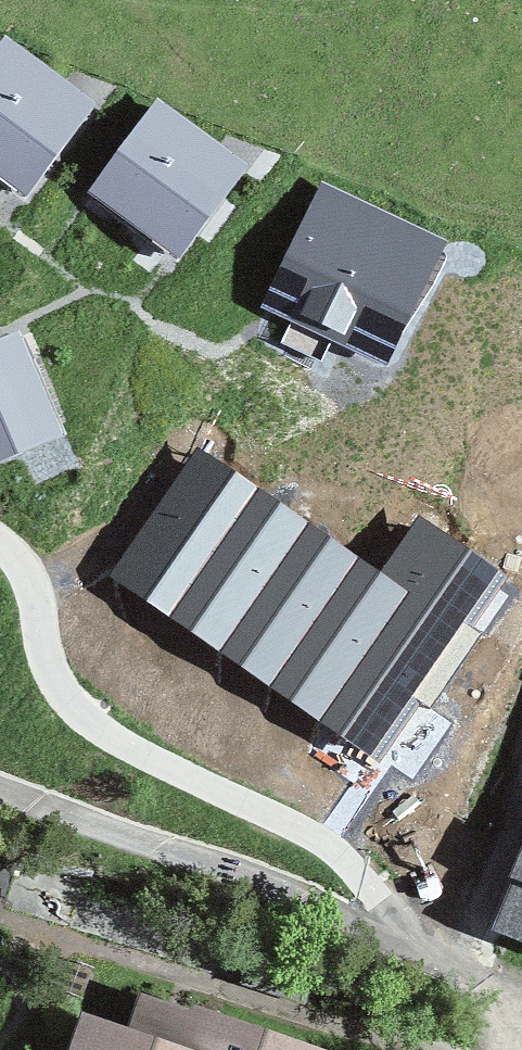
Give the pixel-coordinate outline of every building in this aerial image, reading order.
[(7,48),(0,58),(0,183),(14,193),(81,100),(7,48)] [(233,165),(161,110),(101,190),(126,209),(119,219),(165,254),(233,165)] [(258,307),(387,367),(447,244),(321,181),(277,268),(258,307)] [(0,349),(0,447),(61,420),(38,368),(26,374),(12,343),(0,349)] [(198,450),(110,579),(380,766),(508,576),(418,516),(382,571),(198,450)] [(504,930),(521,938),(521,885),(504,930)] [(152,1001),(138,1043),(91,1027),(83,1049),(295,1049),(152,1001)]
